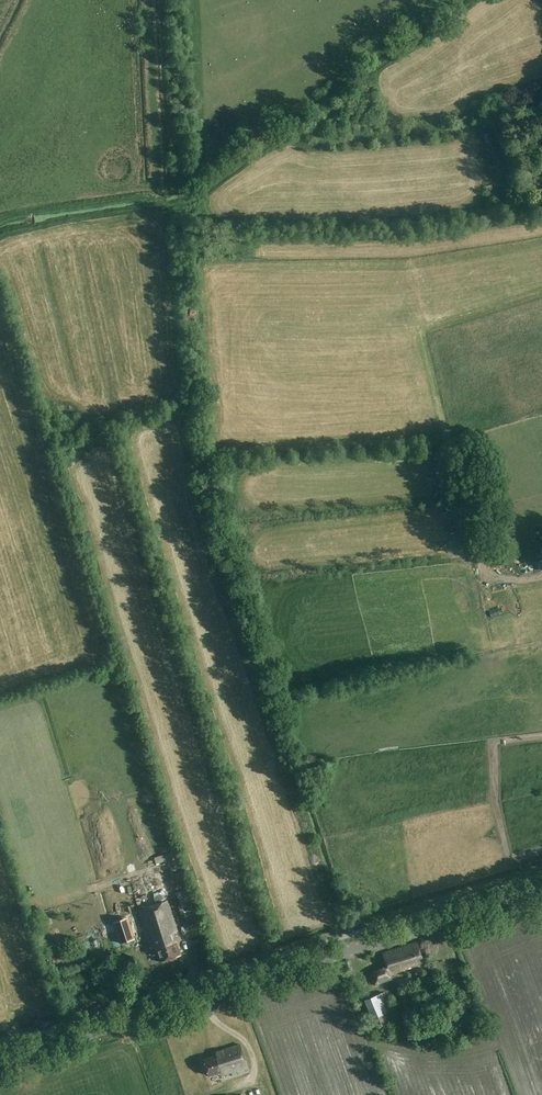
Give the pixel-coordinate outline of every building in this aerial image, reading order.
[(167,901),(139,910),(152,949),(155,948),(160,962),(181,955),(173,932),(177,931),(167,901)] [(129,920),(115,925),(120,943),(134,938),(129,920)] [(411,968),(425,963),(417,942),(383,954),(387,966),(370,973),(373,988),(391,981),(390,976),(412,969),(411,968)] [(417,979),(425,977),(422,968),(415,970),(417,979)] [(400,990),(412,986),(409,977),(397,981),(400,990)] [(422,995),(435,990),(431,981),(419,986),(422,995)] [(408,1017),(417,1014),(414,1004),(411,991),(401,994),(405,1007),(408,1017)] [(395,1020),(384,992),(364,999),(374,1028),(395,1020)] [(460,1004),(456,993),(443,998),(448,1009),(460,1004)] [(222,1074),(248,1066),(240,1044),(215,1053),(216,1056),(204,1060),(209,1075),(221,1071),(222,1074)]
